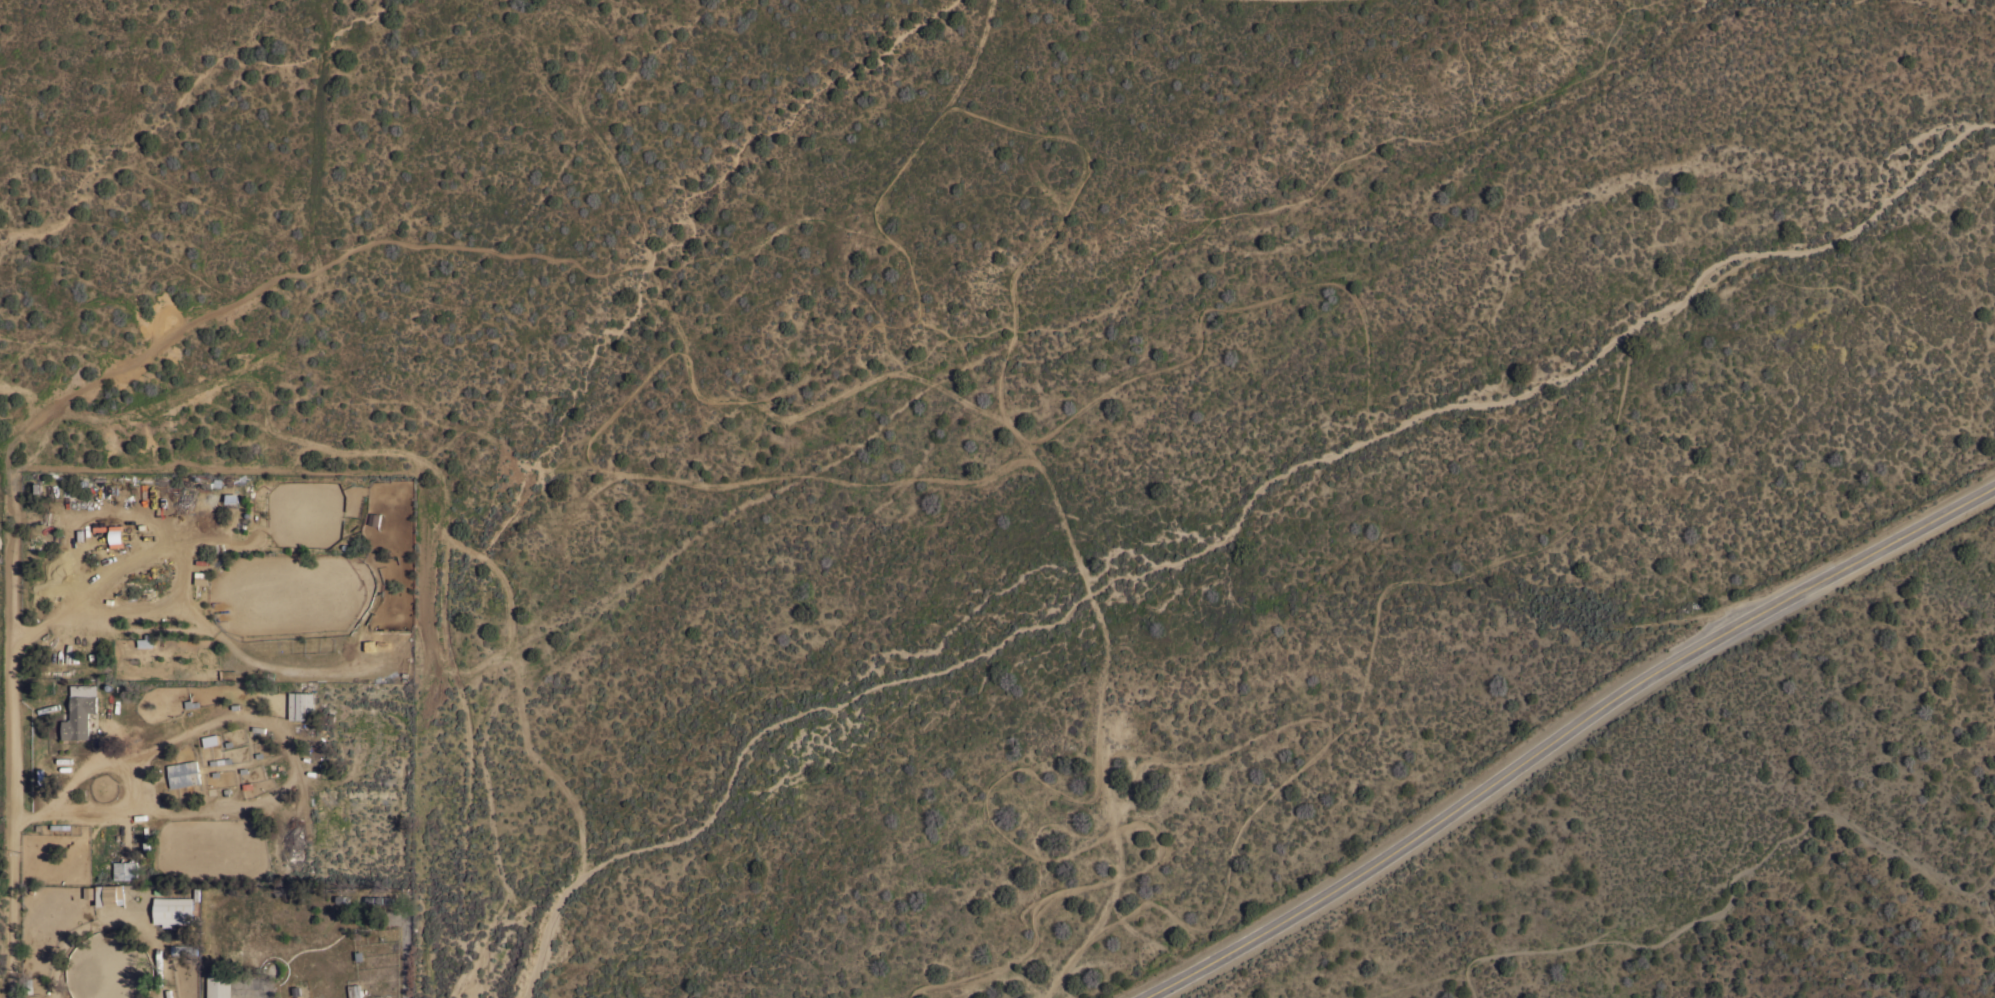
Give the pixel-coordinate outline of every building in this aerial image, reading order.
[(152,638),(153,646),(138,647),(138,638),(152,638)] [(301,662),(301,667),(286,666),(286,662),(285,662),(285,654),(301,654),(301,662)] [(89,738),(62,738),(61,720),(70,720),(69,711),(70,711),(70,695),(70,684),(96,684),(96,688),(96,712),(88,712),(89,738)] [(314,719),(289,719),(289,692),(314,692),(314,719)] [(196,759),(200,782),(199,782),(198,780),(197,780),(198,783),(171,787),(166,765),(196,759)] [(137,878),(114,879),(114,861),(137,861),(137,878)] [(124,904),(105,905),(105,906),(97,907),(96,886),(123,885),(124,904)] [(393,903),(389,903),(389,908),(375,908),(375,903),(355,904),(355,895),(393,895),(393,903)] [(193,897),(193,915),(198,915),(198,919),(192,919),(192,923),(169,923),(169,924),(167,924),(167,923),(154,922),(154,896),(193,897)] [(230,974),(230,997),(207,997),(207,974),(230,974)] [(359,983),(361,997),(349,997),(347,985),(359,983)]
